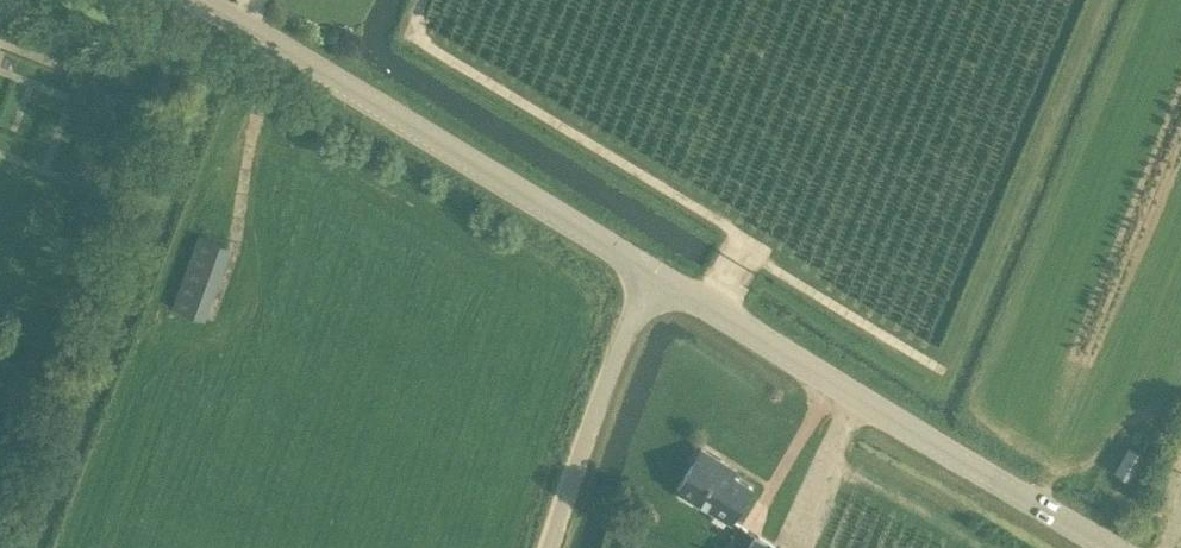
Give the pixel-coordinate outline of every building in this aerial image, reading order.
[(172,306),(206,318),(231,245),(196,233),(172,306)] [(1114,467),(1130,476),(1144,451),(1129,443),(1114,467)] [(753,486),(733,474),(737,468),(701,446),(677,487),(732,520),(753,486)] [(740,522),(724,547),(783,547),(740,522)]
